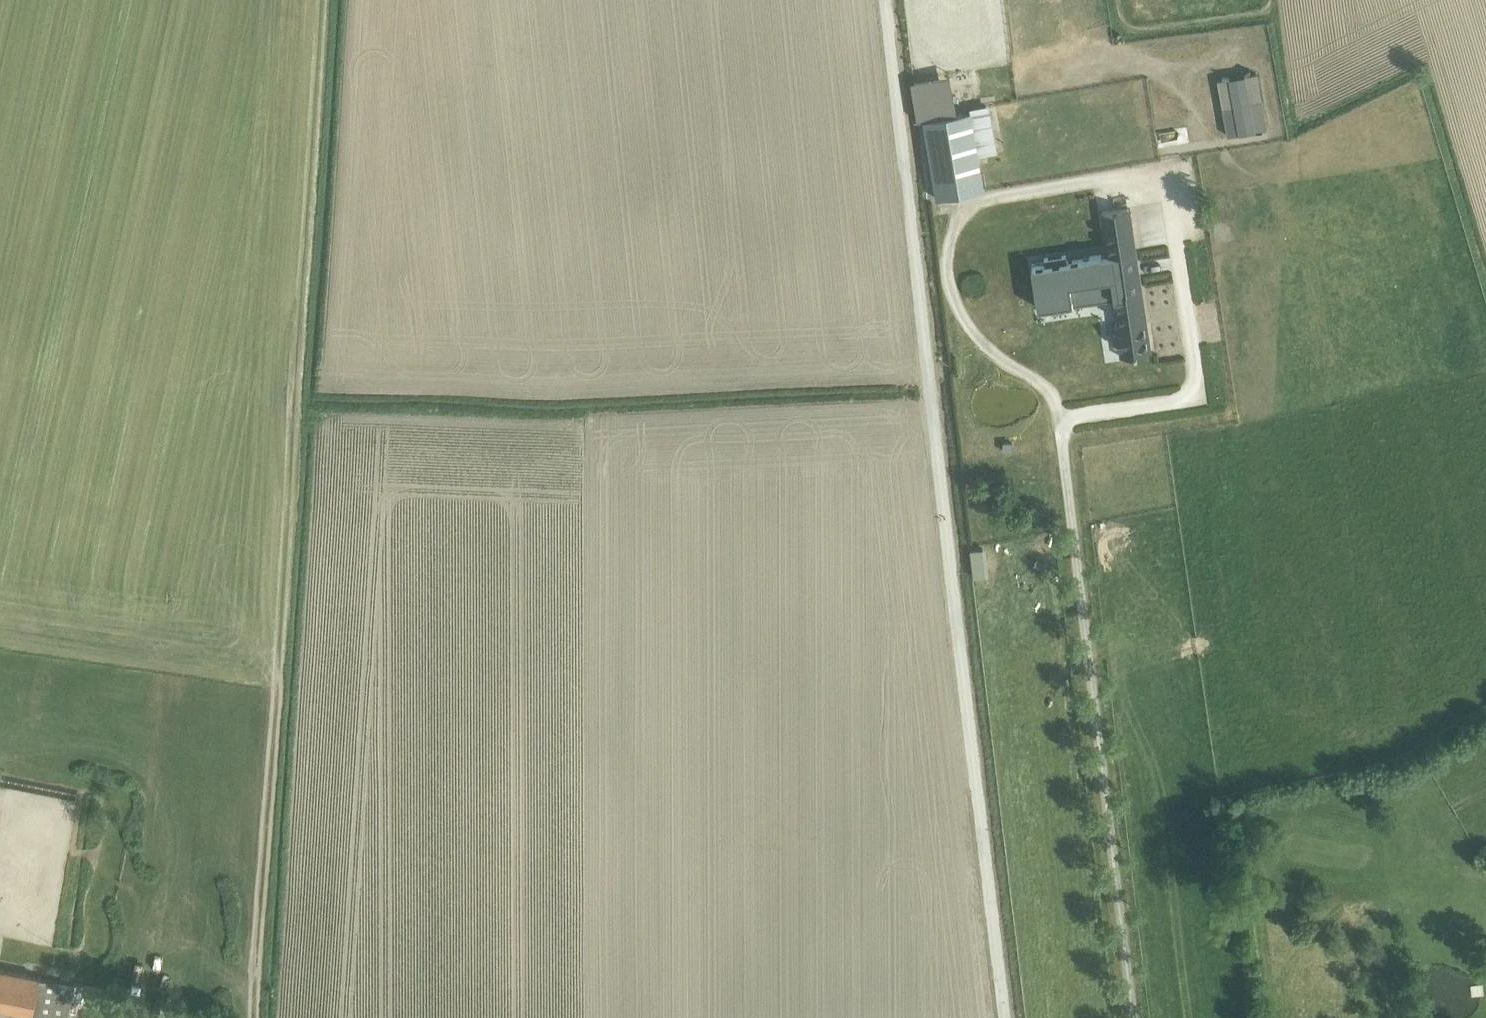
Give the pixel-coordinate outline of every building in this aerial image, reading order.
[(1257,70),(1218,77),(1228,133),(1268,126),(1257,70)] [(925,117),(957,112),(951,71),(912,78),(918,118),(925,117)] [(957,112),(925,117),(937,196),(985,186),(979,152),(998,149),(990,102),(971,105),(971,109),(957,112)] [(1049,267),(1034,269),(1039,307),(1072,301),(1073,304),(1093,301),(1093,304),(1098,306),(1103,305),(1106,302),(1106,299),(1114,298),(1117,320),(1115,320),(1117,330),(1113,333),(1112,340),(1117,343),(1119,343),(1121,354),(1153,349),(1143,285),(1141,286),(1137,254),(1138,254),(1131,205),(1101,209),(1108,251),(1066,257),(1067,259),(1049,263),(1049,267)] [(42,975),(0,966),(0,1004),(34,1011),(42,975)] [(42,975),(34,1011),(69,1017),(76,983),(42,975)]
